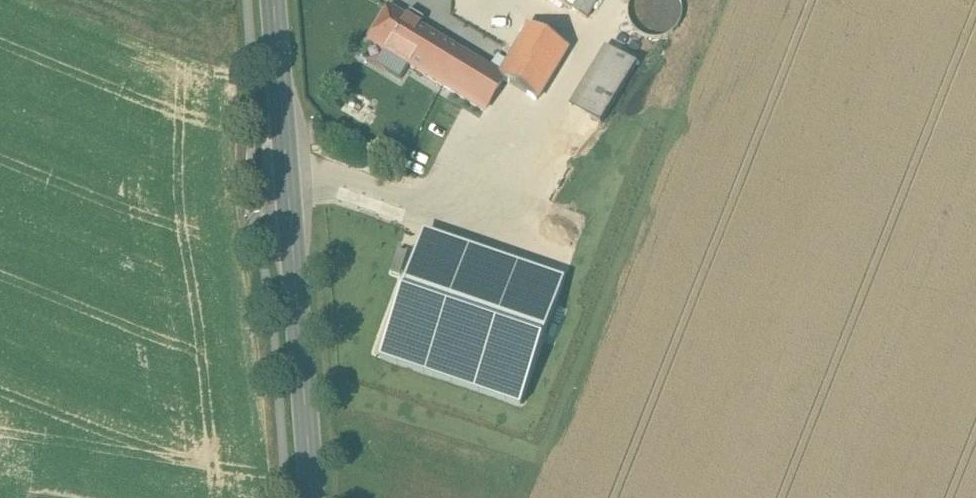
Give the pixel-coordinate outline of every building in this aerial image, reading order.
[(587,20),(600,0),(554,0),(587,20)] [(683,12),(681,2),(680,0),(632,0),(630,2),(628,13),(630,24),(636,32),(646,38),(656,40),(667,38),(676,32),(681,23),(683,12)] [(415,29),(388,13),(370,43),(397,59),(415,29)] [(530,26),(497,78),(504,82),(536,103),(569,51),(530,26)] [(497,78),(415,29),(397,59),(485,113),(504,82),(497,78)] [(637,68),(607,49),(572,107),(602,125),(637,68)] [(565,279),(424,231),(380,360),(521,408),(565,279)] [(503,257),(521,260),(523,247),(505,244),(503,257)]
